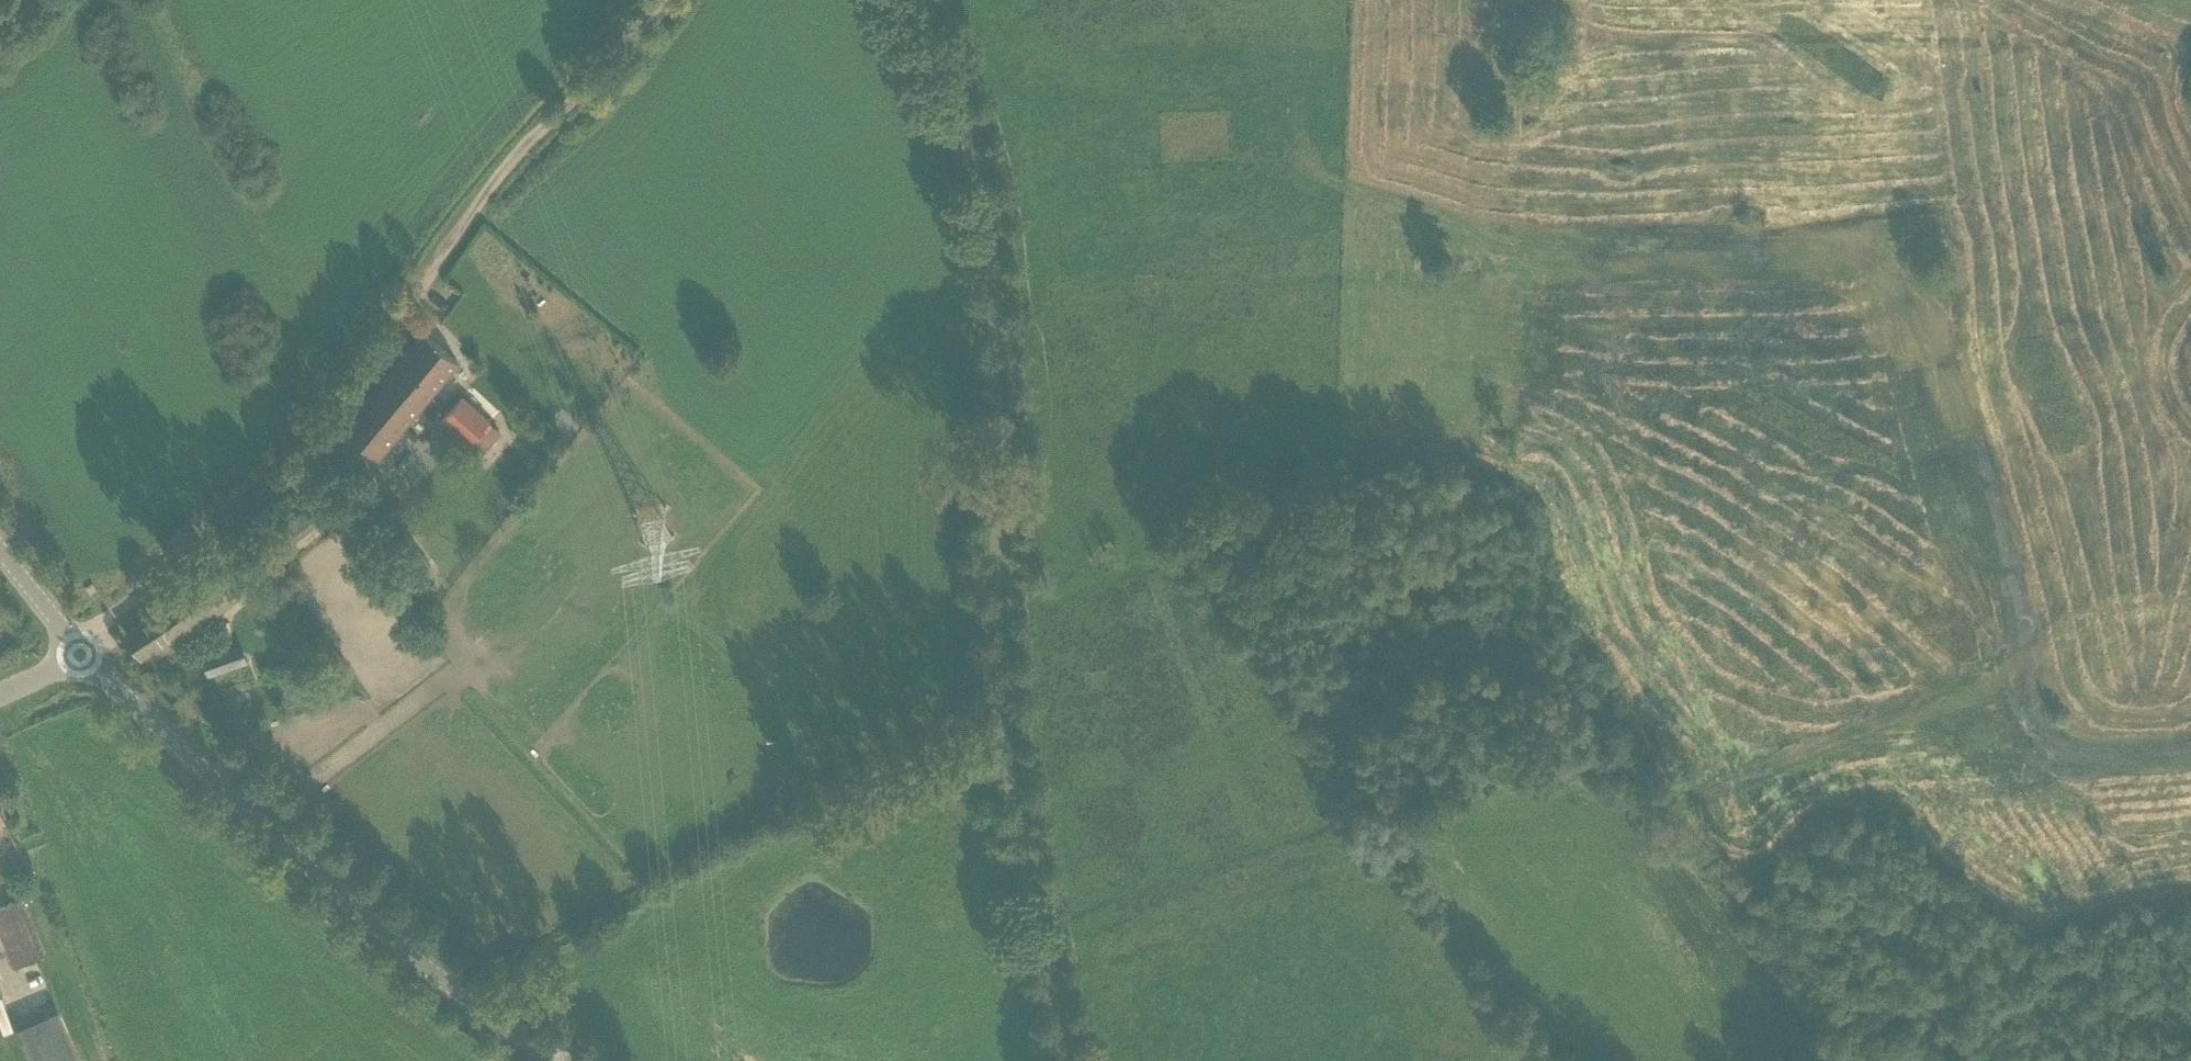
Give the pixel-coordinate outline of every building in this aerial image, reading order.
[(423,333),(344,428),(377,456),(457,361),(423,333)] [(462,396),(442,417),(470,442),(489,421),(462,396)] [(125,633),(141,658),(155,648),(159,654),(238,598),(217,567),(125,633)] [(229,647),(200,657),(207,675),(235,665),(229,647)] [(0,906),(0,939),(11,968),(45,954),(30,915),(23,897),(0,906)] [(30,1060),(80,1060),(58,1010),(16,1029),(30,1060)]
